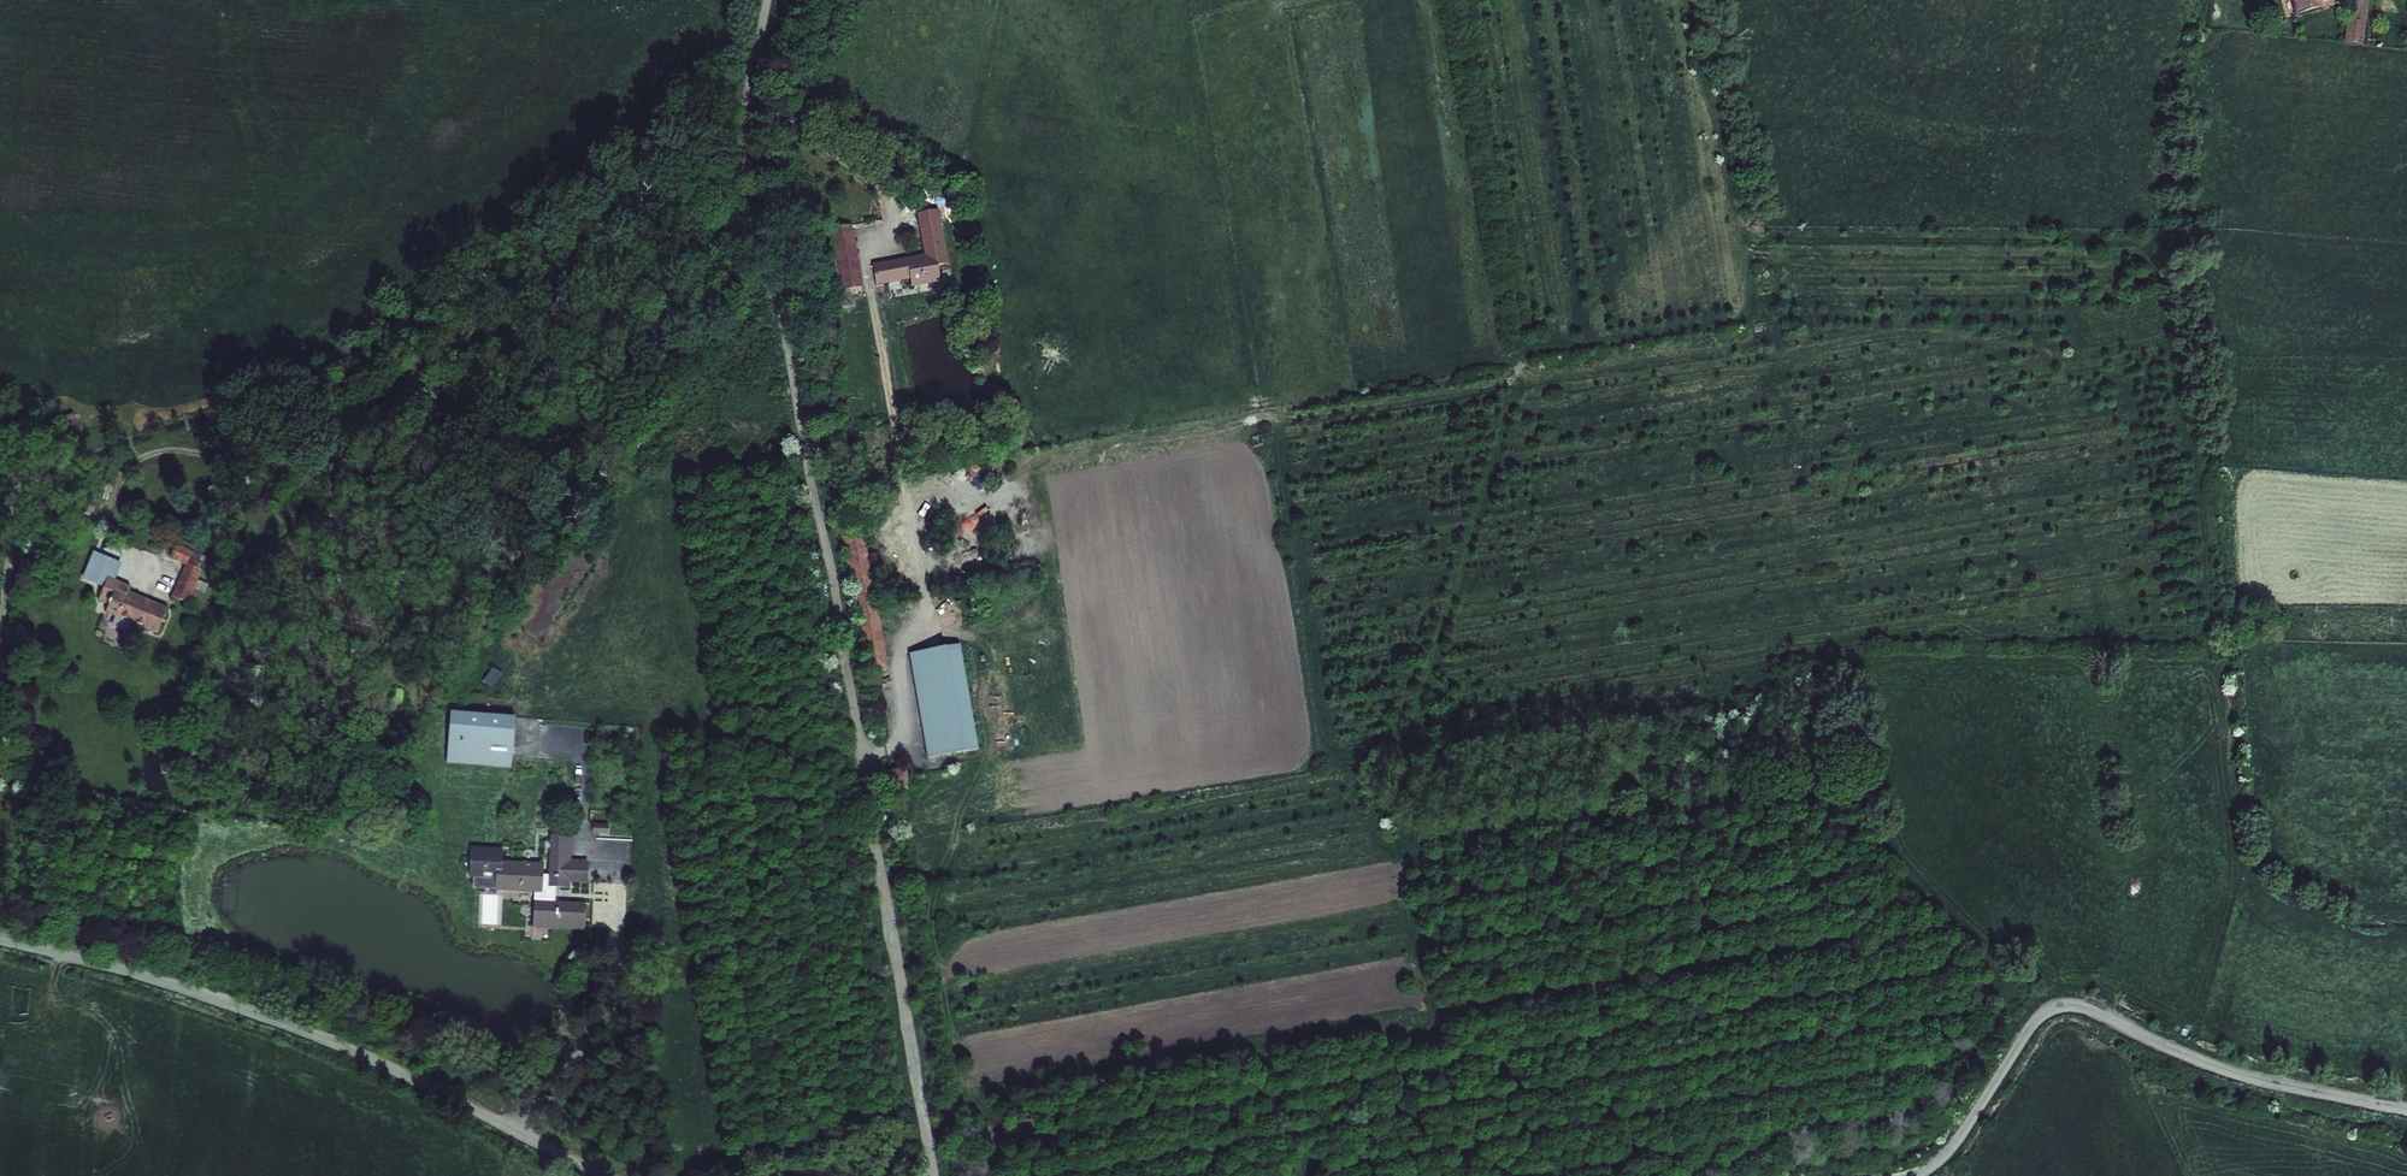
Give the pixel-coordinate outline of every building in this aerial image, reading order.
[(2297,15),(2333,4),(2332,0),(2292,0),(2297,15)] [(2352,20),(2365,22),(2368,0),(2355,0),(2352,20)] [(2347,21),(2345,42),(2362,44),(2365,23),(2347,21)] [(922,253),(873,266),(882,302),(924,296),(947,291),(953,285),(939,213),(918,217),(922,253)] [(856,228),(832,231),(842,295),(867,293),(856,228)] [(860,545),(882,685),(902,683),(877,542),(860,545)] [(188,564),(193,553),(177,546),(172,557),(188,564)] [(158,634),(168,610),(128,593),(130,588),(114,581),(102,576),(109,559),(95,553),(85,576),(99,582),(98,584),(104,587),(99,600),(109,604),(106,612),(116,616),(132,623),(158,634)] [(188,564),(202,570),(207,559),(193,553),(188,564)] [(121,564),(109,559),(102,576),(114,581),(121,564)] [(173,597),(188,603),(191,596),(198,580),(202,570),(188,564),(173,597)] [(99,582),(85,576),(84,578),(98,584),(99,582)] [(198,580),(191,596),(201,600),(208,585),(198,580)] [(132,623),(116,616),(113,625),(128,632),(132,623)] [(907,656),(922,762),(980,748),(962,644),(938,645),(907,656)] [(449,711),(445,762),(509,767),(513,715),(449,711)] [(534,895),(533,932),(587,934),(588,904),(557,902),(557,889),(570,889),(572,838),(549,837),(547,876),(542,876),(543,865),(502,863),(503,851),(470,849),(469,875),(479,875),(478,884),(495,885),(495,893),(534,895)]
